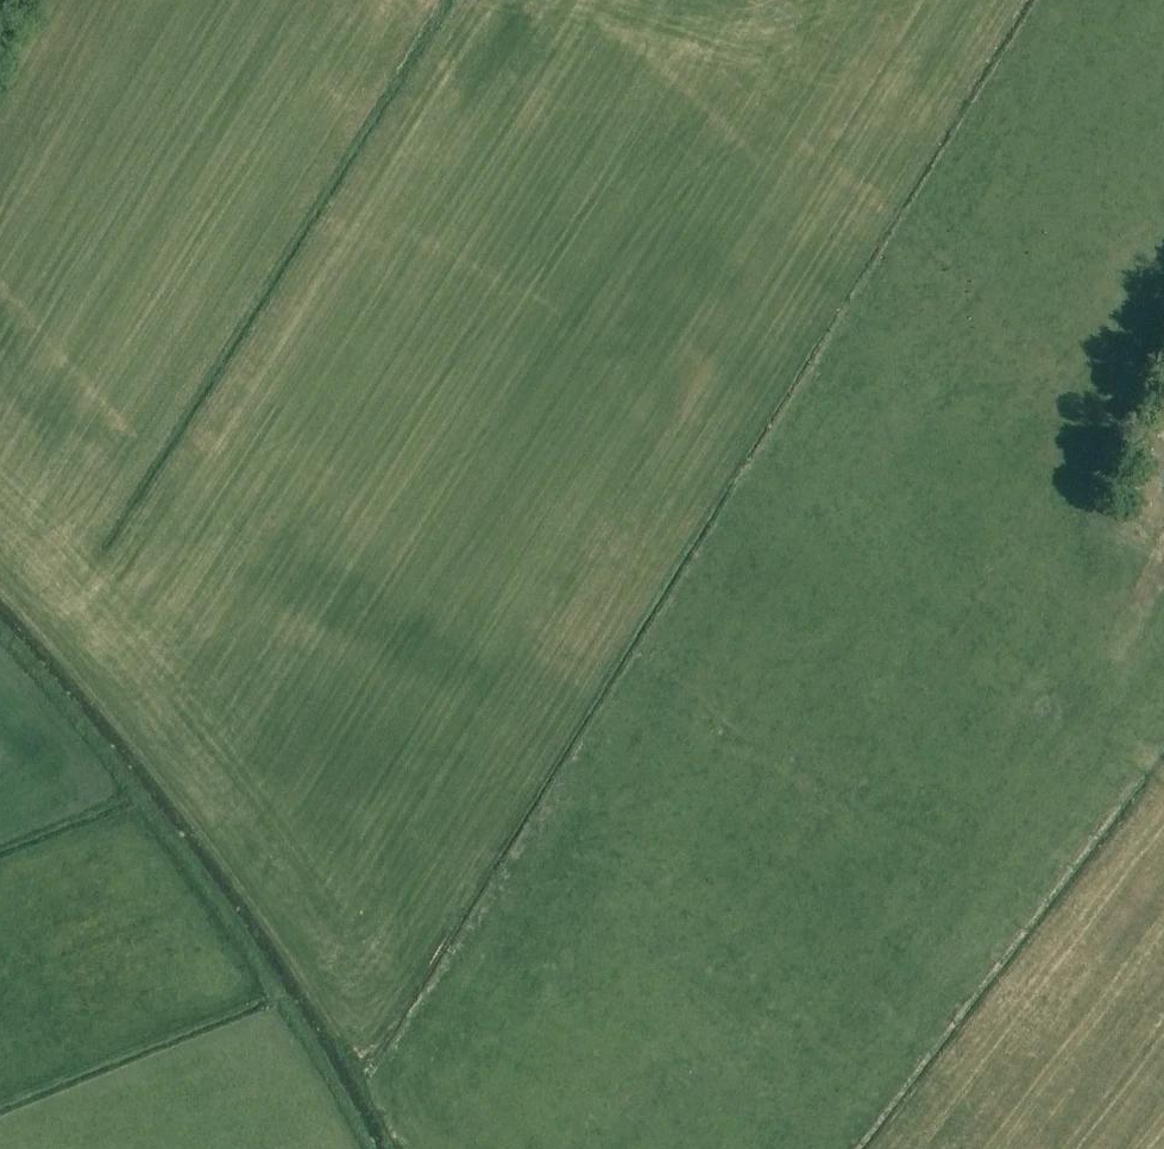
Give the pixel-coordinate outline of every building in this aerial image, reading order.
[(1163,530),(1163,508),(1156,505),(1148,530),(1162,535),(1163,530)]
